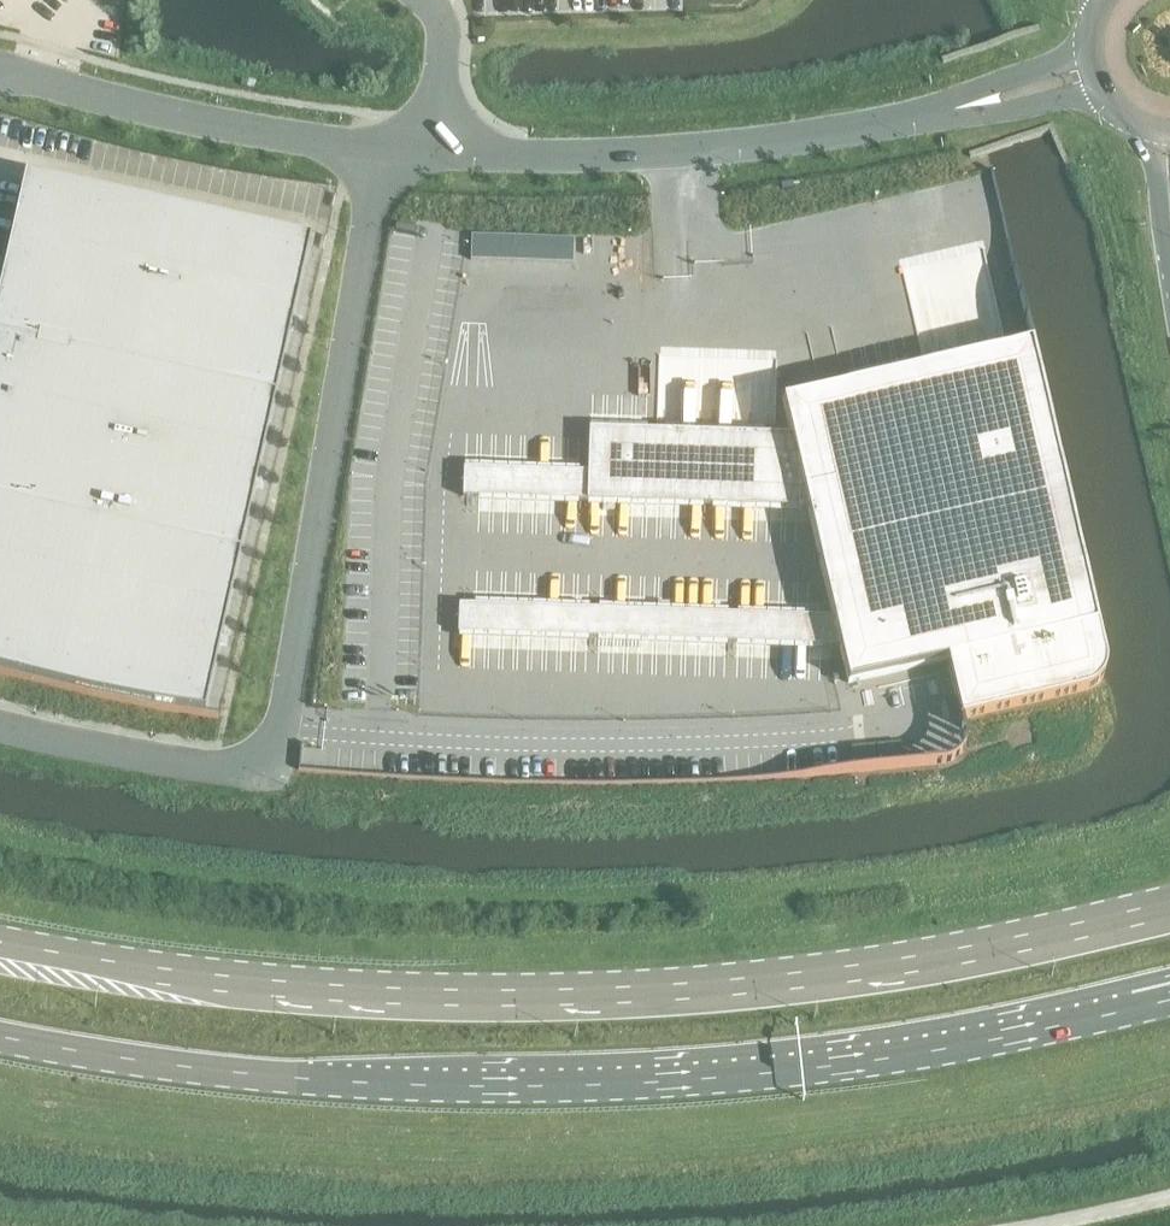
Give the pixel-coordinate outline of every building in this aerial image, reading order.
[(33,683),(100,699),(156,709),(218,719),(219,717),(205,714),(259,470),(279,382),(310,245),(25,181),(0,294),(0,674),(33,683)] [(573,263),(574,238),(472,234),(471,260),(573,263)] [(459,605),(458,634),(647,640),(840,647),(848,684),(947,661),(961,720),(962,720),(1075,694),(1083,692),(1086,691),(1088,691),(1089,690),(1092,689),(1095,687),(1098,684),(1100,682),(1102,679),(1104,676),(1104,674),(1104,673),(1105,668),(1106,663),(1106,662),(1105,658),(1104,654),(1103,649),(1098,628),(1032,342),(1029,343),(782,400),(791,436),(589,429),(587,473),(464,468),(463,497),(808,509),(833,618),(459,605)] [(871,372),(912,367),(910,356),(869,361),(871,372)] [(955,722),(921,729),(927,759),(962,752),(955,722)]
